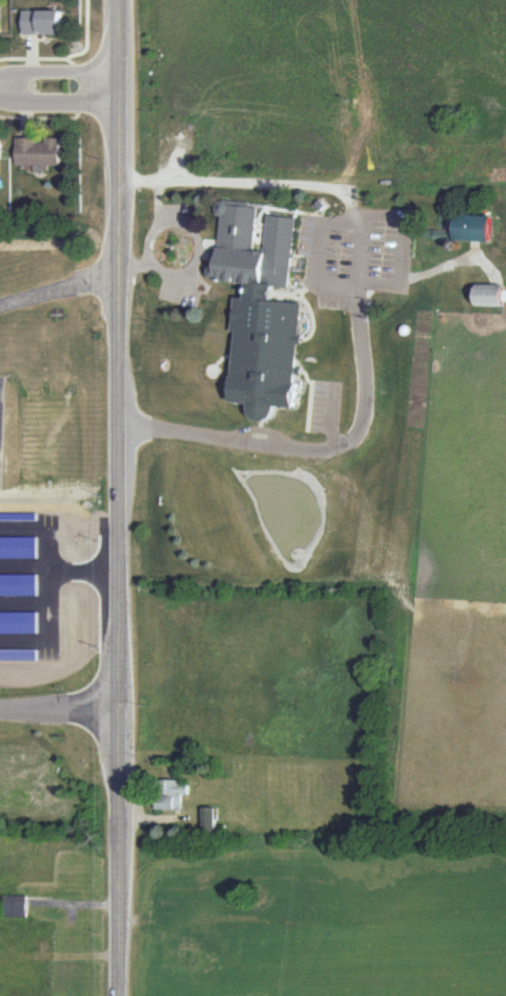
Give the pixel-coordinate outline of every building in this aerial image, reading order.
[(26,10),(65,10),(65,35),(33,35),(26,35),(26,10)] [(18,137),(27,137),(41,137),(41,143),(48,143),(48,138),(64,138),(64,166),(18,166),(18,137)] [(228,200),(222,202),(219,207),(221,213),(225,217),(222,246),(223,249),(221,264),(216,266),(214,270),(215,276),(220,278),(291,286),(299,218),(270,215),(266,250),(256,249),(261,204),(228,200)] [(491,240),(492,215),(457,214),(456,239),(491,240)] [(476,305),(505,306),(505,284),(477,283),(476,305)] [(23,605),(56,605),(56,619),(23,619),(23,605)] [(160,780),(186,780),(186,785),(193,785),(193,795),(185,795),(185,810),(160,810),(160,780)] [(205,808),(205,836),(219,836),(220,808),(205,808)] [(5,896),(5,916),(30,917),(30,896),(5,896)]
